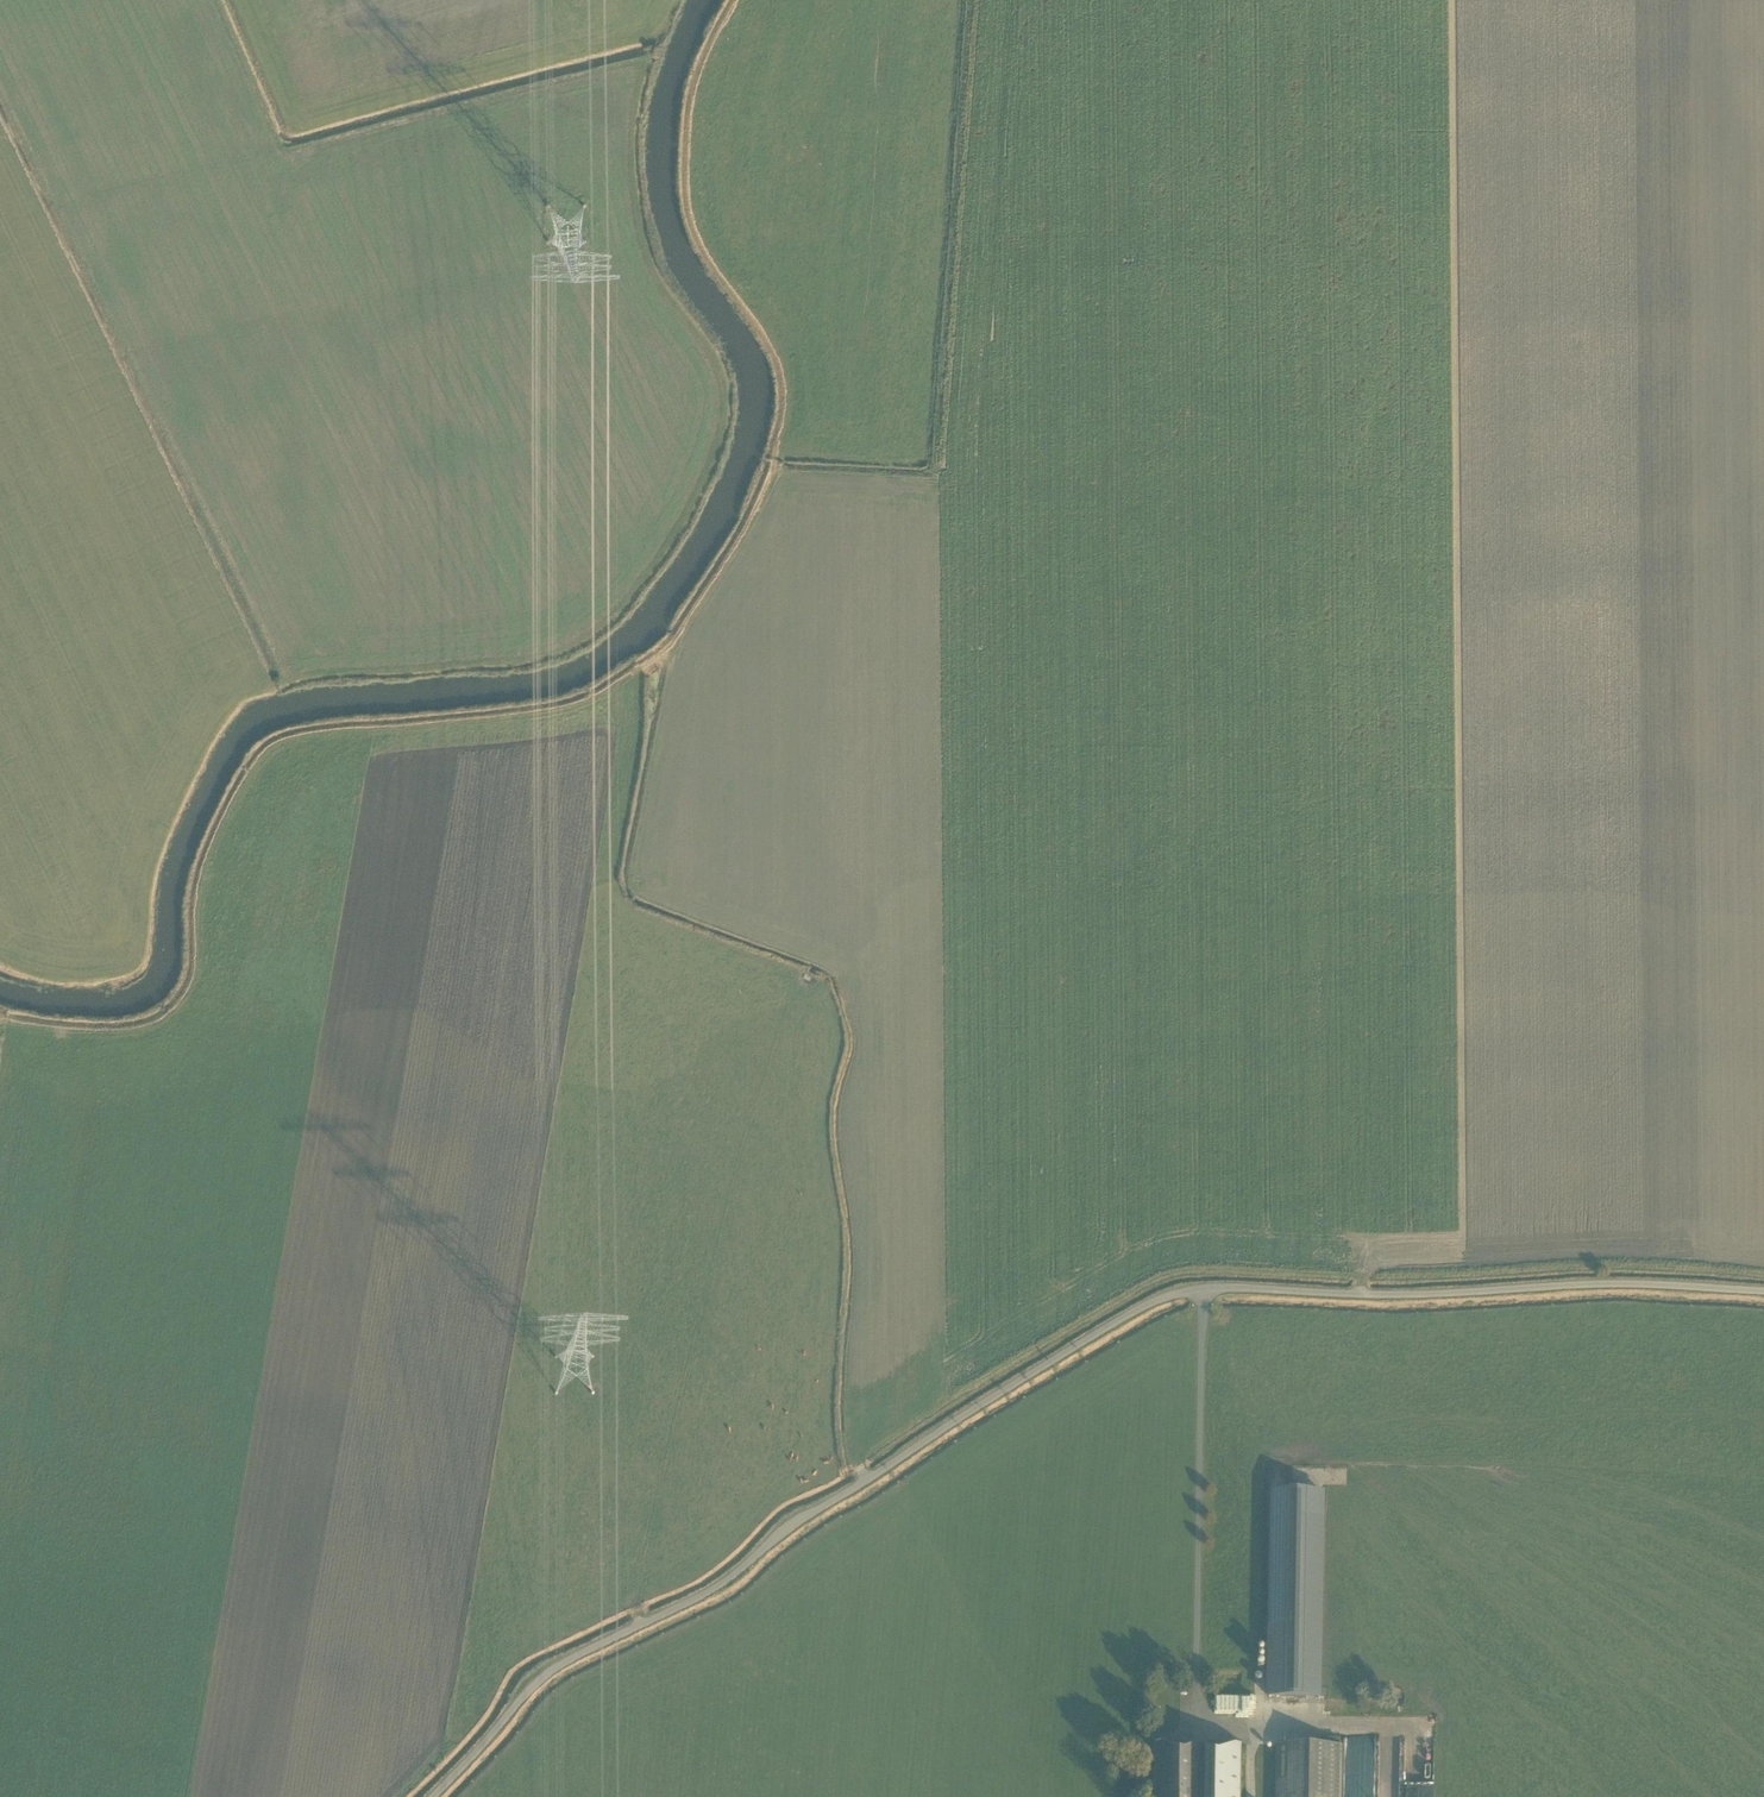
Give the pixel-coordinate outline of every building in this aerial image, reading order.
[(1270,1696),(1320,1696),(1323,1494),(1273,1493),(1270,1696)] [(1241,1746),(1157,1744),(1155,1796),(1240,1796),(1241,1746)] [(1344,1746),(1276,1744),(1275,1796),(1343,1796),(1344,1746)]
